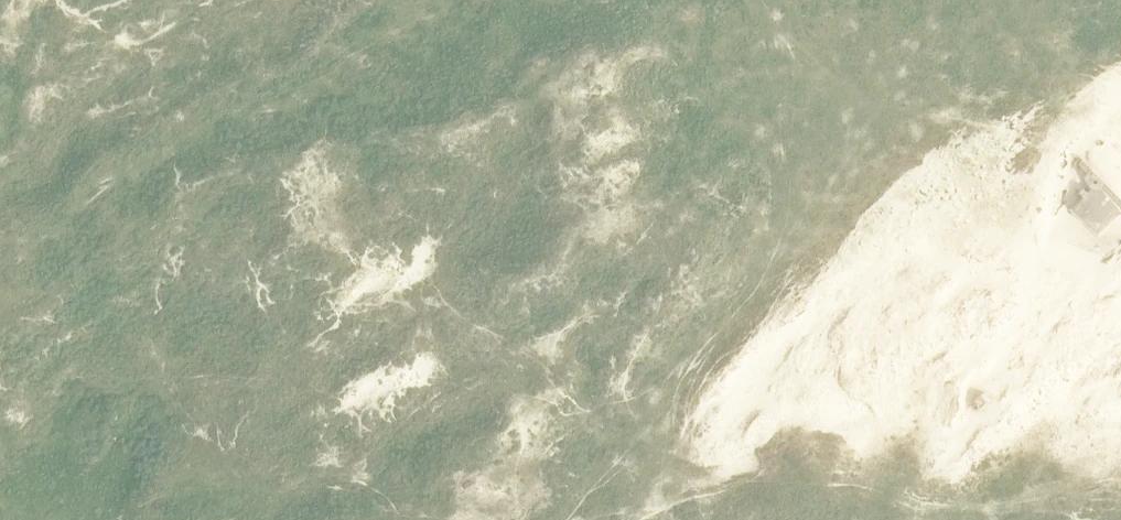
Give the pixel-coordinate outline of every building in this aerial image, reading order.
[(1089,197),(1065,213),(1084,240),(1108,223),(1089,197)]
